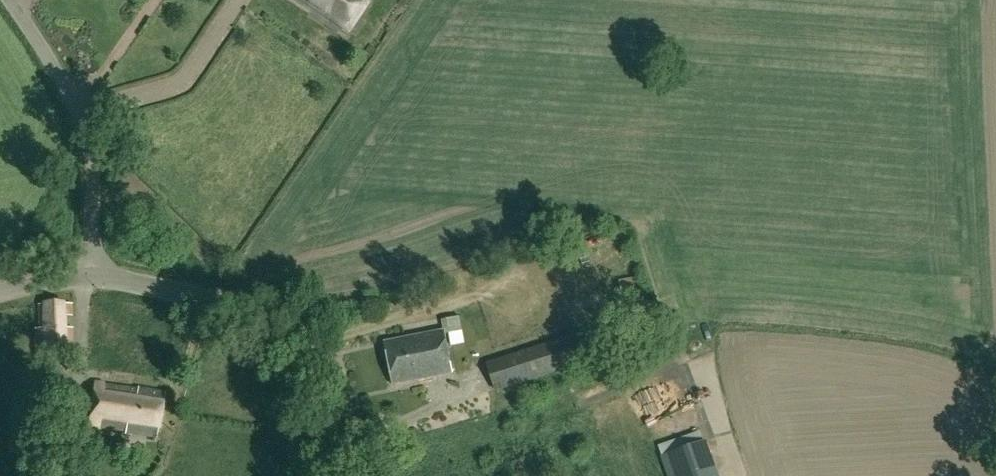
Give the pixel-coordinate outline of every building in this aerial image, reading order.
[(313,6),(328,16),(331,11),(348,22),(354,13),(357,15),(367,1),(366,0),(304,0),(313,6)] [(66,328),(65,316),(73,316),(73,304),(40,303),(40,327),(36,327),(37,362),(75,361),(74,328),(66,328)] [(393,385),(452,373),(444,329),(384,341),(393,385)] [(467,331),(454,334),(457,348),(470,345),(467,331)] [(488,364),(497,390),(583,362),(575,339),(574,336),(488,364)] [(659,362),(656,353),(634,363),(638,371),(659,362)] [(586,390),(599,389),(597,375),(585,376),(586,390)] [(139,390),(96,383),(89,427),(126,432),(125,434),(157,439),(166,394),(139,389),(139,390)] [(656,407),(643,410),(648,430),(661,427),(656,407)] [(706,440),(661,457),(667,475),(719,475),(706,440)]
